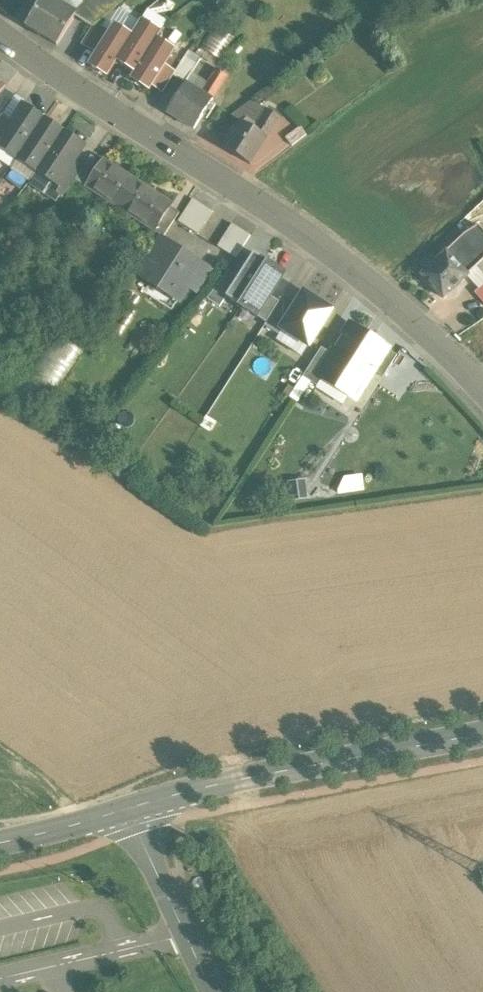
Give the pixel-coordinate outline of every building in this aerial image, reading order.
[(25,25),(57,45),(75,15),(51,0),(41,0),(25,25)] [(124,0),(93,0),(92,1),(106,15),(124,0)] [(92,1),(75,15),(93,26),(95,24),(106,15),(92,1)] [(161,32),(141,19),(131,35),(116,60),(117,61),(134,71),(136,72),(157,39),(161,32)] [(108,32),(95,24),(93,26),(92,27),(81,44),(95,52),(108,32)] [(131,35),(113,24),(108,32),(95,52),(88,64),(107,76),(117,61),(116,60),(131,35)] [(175,50),(157,39),(136,72),(134,71),(130,78),(149,90),(152,86),(165,66),(175,50)] [(195,66),(184,58),(175,72),(173,75),(185,83),(195,66)] [(165,66),(152,86),(162,92),(173,75),(175,72),(165,66)] [(217,69),(202,93),(213,100),(228,76),(217,69)] [(202,93),(185,83),(166,112),(194,130),(213,100),(202,93)] [(12,121),(13,122),(0,140),(0,146),(17,158),(43,119),(23,106),(12,121)] [(254,129),(268,138),(277,123),(272,120),(275,115),(267,110),(254,129)] [(13,122),(12,121),(2,115),(0,118),(0,140),(13,122)] [(43,119),(17,158),(37,171),(63,133),(43,119)] [(241,120),(223,148),(250,165),(268,138),(254,129),(241,120)] [(301,127),(285,139),(291,147),(307,135),(301,127)] [(63,133),(37,171),(55,182),(56,183),(65,169),(67,170),(72,161),(73,162),(83,146),(63,133)] [(83,168),(75,180),(85,187),(101,163),(91,157),(83,168)] [(138,182),(103,159),(101,163),(85,187),(120,209),(138,182)] [(72,161),(67,170),(65,169),(56,183),(55,182),(50,189),(61,197),(83,168),(73,162),(72,161)] [(172,205),(138,182),(120,209),(154,232),(170,208),(172,205)] [(213,212),(193,199),(178,222),(198,234),(213,212)] [(170,208),(154,232),(163,238),(179,213),(170,208)] [(250,236),(232,224),(218,247),(236,258),(250,236)] [(478,225),(464,235),(476,248),(482,256),(482,231),(478,225)] [(476,248),(464,235),(446,252),(468,275),(474,268),(465,258),(476,248)] [(210,270),(162,239),(139,275),(178,300),(188,286),(196,291),(210,270)] [(16,255),(5,245),(0,251),(0,263),(5,267),(16,255)] [(465,258),(474,268),(476,266),(482,260),(482,256),(476,248),(465,258)] [(446,252),(421,275),(443,298),(468,275),(446,252)] [(273,265),(253,253),(238,277),(226,297),(242,307),(256,316),(269,296),(283,274),(272,267),(273,265)] [(225,276),(207,299),(219,307),(226,297),(238,277),(228,270),(225,276)] [(71,277),(61,294),(80,307),(91,290),(71,277)] [(474,291),(482,301),(482,283),(474,291)] [(297,304),(281,328),(283,329),(308,346),(331,310),(304,293),(297,304)] [(266,322),(264,326),(279,335),(283,329),(281,328),(297,304),(283,295),(266,322)] [(269,296),(256,316),(266,322),(279,302),(269,296)] [(331,354),(318,375),(322,378),(355,399),(373,371),(387,349),(387,348),(350,324),(331,354)] [(15,392),(43,411),(82,353),(54,334),(15,392)] [(321,347),(302,377),(317,386),(322,378),(318,375),(331,354),(321,347)] [(387,349),(373,371),(383,377),(397,355),(387,349)]
